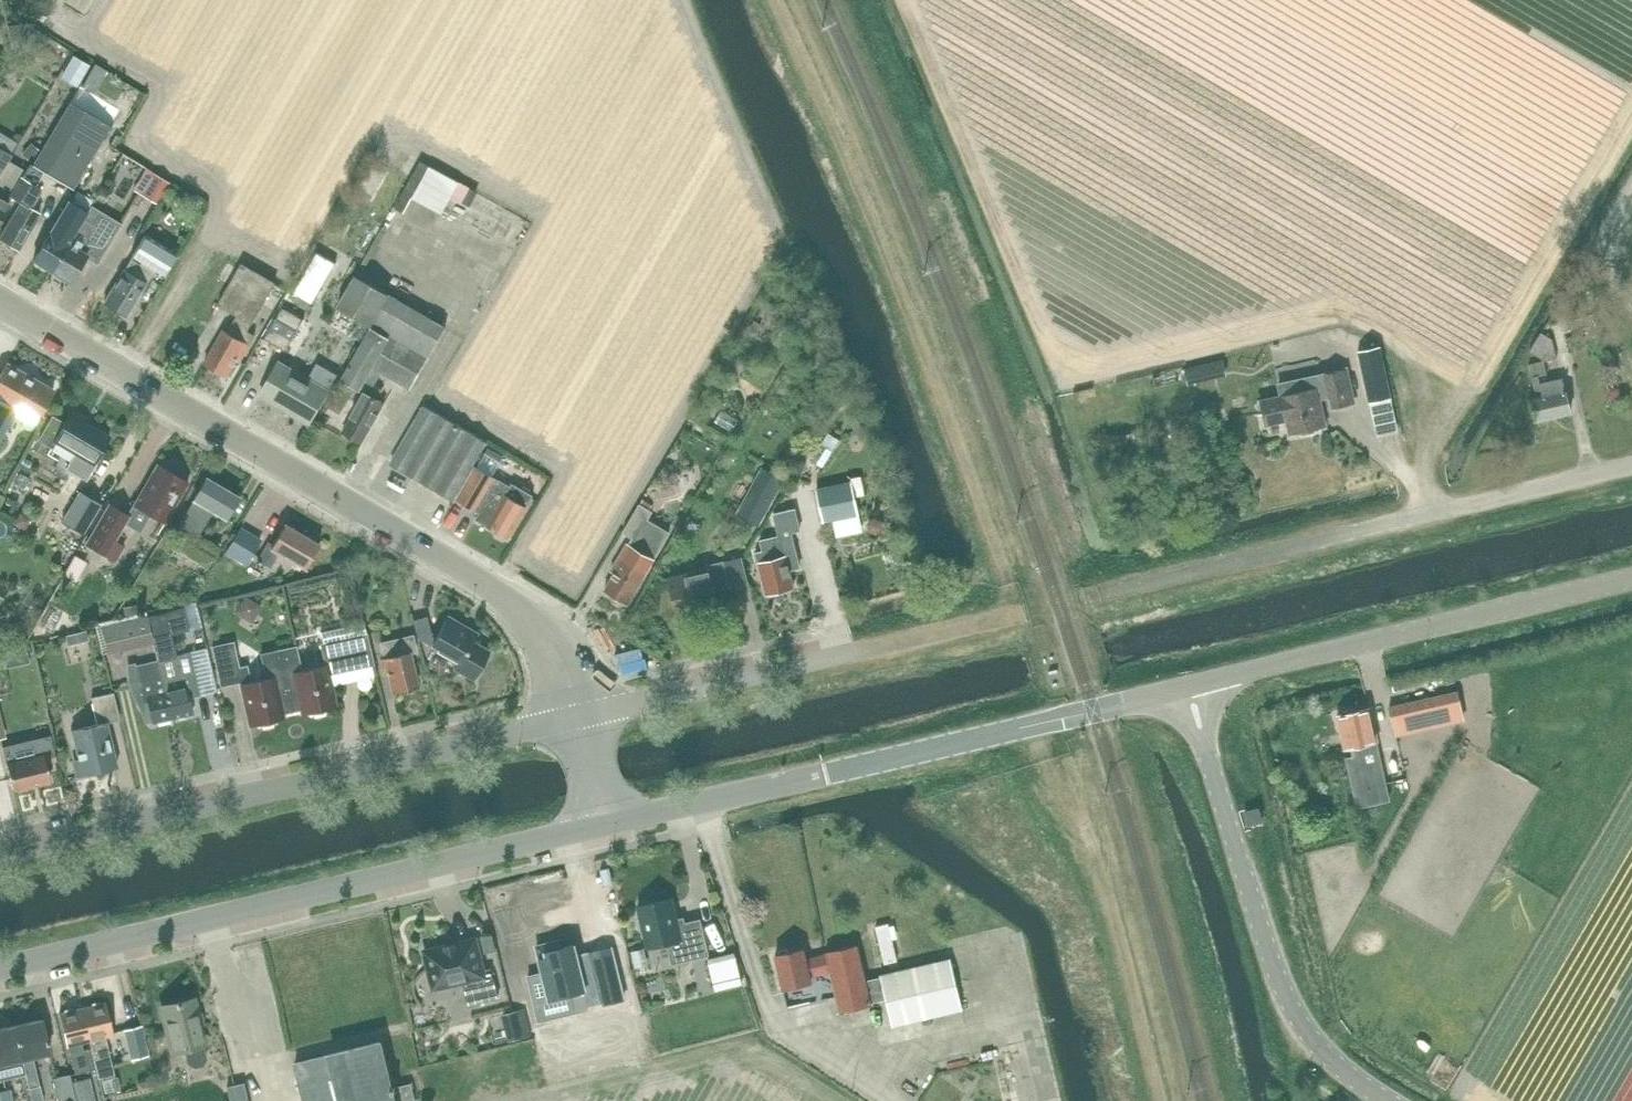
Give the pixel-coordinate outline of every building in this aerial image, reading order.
[(73,55),(63,73),(79,83),(89,65),(73,55)] [(111,127),(91,115),(100,100),(80,88),(33,166),(44,173),(73,190),(111,127)] [(30,143),(21,153),(29,161),(39,151),(30,143)] [(9,160),(12,154),(0,147),(0,176),(9,160)] [(6,185),(12,189),(23,169),(9,160),(0,176),(0,194),(6,185)] [(44,173),(33,166),(29,164),(21,178),(22,179),(11,197),(21,203),(0,238),(0,240),(4,242),(4,244),(12,249),(14,248),(18,251),(35,222),(28,218),(32,210),(30,209),(41,190),(35,187),(44,173)] [(464,211),(478,177),(445,164),(431,198),(464,211)] [(158,203),(171,182),(156,173),(143,194),(158,203)] [(483,180),(463,207),(502,235),(521,209),(483,180)] [(188,192),(184,198),(193,203),(196,197),(188,192)] [(10,206),(0,200),(0,222),(10,206)] [(49,269),(52,271),(84,218),(87,212),(69,201),(33,260),(37,262),(37,264),(46,270),(49,269)] [(154,208),(147,225),(157,229),(164,212),(154,208)] [(84,218),(52,271),(55,273),(55,275),(63,280),(66,280),(70,282),(88,252),(100,259),(113,235),(84,218)] [(161,277),(175,253),(145,234),(104,302),(126,316),(153,272),(161,277)] [(318,252),(294,293),(312,303),(336,263),(318,252)] [(248,331),(276,282),(242,263),(218,304),(237,315),(227,333),(223,331),(205,363),(227,376),(236,361),(239,362),(255,335),(248,331)] [(383,392),(370,385),(378,371),(411,390),(447,328),(357,276),(338,307),(372,327),(341,381),(365,394),(343,432),(362,443),(385,405),(378,401),(383,392)] [(282,307),(264,339),(285,351),(303,319),(282,307)] [(1530,351),(1545,361),(1558,357),(1553,339),(1542,332),(1530,351)] [(1380,347),(1358,352),(1369,403),(1391,398),(1380,347)] [(735,356),(728,367),(738,372),(744,362),(735,356)] [(1550,360),(1553,376),(1568,373),(1565,358),(1550,360)] [(1540,382),(1539,376),(1547,374),(1545,361),(1529,364),(1532,378),(1536,394),(1542,392),(1543,395),(1529,399),(1534,421),(1573,411),(1564,377),(1540,382)] [(279,363),(261,395),(309,423),(327,390),(337,373),(318,362),(308,379),(279,363)] [(15,413),(34,424),(40,412),(53,390),(36,380),(35,382),(5,366),(0,375),(0,438),(15,413)] [(1289,435),(1328,427),(1322,399),(1330,397),(1332,404),(1353,399),(1346,369),(1278,384),(1281,394),(1260,399),(1265,422),(1285,418),(1289,435)] [(353,390),(340,383),(328,405),(341,412),(353,390)] [(421,480),(455,424),(425,406),(391,462),(421,480)] [(53,416),(39,440),(50,446),(53,442),(74,454),(67,466),(86,477),(93,464),(108,437),(82,422),(84,418),(71,410),(64,423),(53,416)] [(452,498),(485,442),(455,424),(421,480),(452,498)] [(675,467),(668,462),(660,475),(667,479),(675,467)] [(188,483),(157,464),(127,517),(108,506),(85,544),(114,561),(122,547),(112,541),(123,523),(138,531),(148,514),(165,523),(188,483)] [(475,466),(456,497),(477,509),(495,479),(475,466)] [(762,466),(737,513),(760,526),(785,479),(762,466)] [(861,476),(852,478),(853,481),(854,486),(863,484),(861,476)] [(185,517),(194,523),(205,505),(226,518),(238,497),(206,479),(193,499),(195,500),(185,517)] [(526,508),(533,496),(512,484),(511,487),(498,479),(475,519),(496,531),(497,535),(503,538),(507,537),(509,538),(526,508)] [(824,523),(830,522),(860,516),(854,486),(853,481),(817,488),(824,523)] [(7,496),(4,501),(15,508),(18,502),(7,496)] [(86,535),(94,522),(99,512),(75,499),(62,521),(86,535)] [(670,532),(653,522),(649,519),(653,511),(640,504),(623,532),(636,539),(632,546),(628,543),(611,570),(615,572),(604,590),(615,596),(616,600),(621,603),(626,602),(628,604),(670,532)] [(800,530),(798,522),(795,509),(774,514),(777,530),(778,530),(779,536),(761,540),(764,551),(756,553),(765,594),(793,587),(789,570),(799,567),(791,532),(800,530)] [(20,513),(13,523),(24,529),(30,519),(20,513)] [(305,569),(320,545),(285,524),(272,546),(268,543),(257,561),(269,568),(278,553),(305,569)] [(174,549),(206,568),(220,546),(187,526),(174,549)] [(240,526),(225,553),(245,565),(261,539),(240,526)] [(79,572),(94,579),(105,557),(90,550),(79,572)] [(713,590),(729,587),(723,562),(707,566),(708,571),(669,580),(677,615),(717,606),(713,590)] [(245,596),(235,612),(245,618),(254,615),(260,605),(245,596)] [(134,605),(124,607),(126,616),(136,613),(134,605)] [(147,619),(158,661),(172,719),(193,714),(189,699),(200,696),(189,653),(172,657),(166,635),(189,629),(184,610),(147,619)] [(121,643),(149,637),(144,613),(114,619),(101,623),(108,653),(123,649),(121,643)] [(457,663),(454,668),(473,679),(489,652),(472,641),(477,633),(447,616),(435,636),(430,631),(427,617),(413,621),(418,639),(432,647),(433,646),(437,649),(436,651),(457,663)] [(88,641),(86,631),(66,636),(69,646),(88,641)] [(278,651),(292,712),(300,710),(301,714),(312,712),(314,713),(325,711),(326,709),(335,707),(328,675),(373,664),(366,634),(320,644),(325,666),(300,671),(295,647),(278,651)] [(413,687),(415,686),(417,686),(409,653),(415,652),(411,636),(379,643),(383,659),(380,660),(383,674),(387,673),(392,692),(401,689),(405,691),(413,689),(413,687)] [(292,712),(278,651),(260,655),(266,679),(250,683),(246,666),(238,668),(233,643),(212,647),(221,687),(240,682),(250,726),(259,723),(262,725),(273,723),(274,720),(284,718),(283,714),(292,712)] [(148,704),(153,724),(172,719),(158,661),(125,669),(126,690),(138,688),(142,705),(148,704)] [(1457,692),(1390,706),(1394,724),(1461,709),(1457,692)] [(75,778),(83,776),(83,777),(117,769),(106,724),(119,721),(112,693),(91,698),(97,724),(72,730),(78,758),(71,760),(75,778)] [(1386,782),(1371,707),(1336,715),(1344,748),(1351,748),(1353,756),(1349,757),(1356,788),(1386,782)] [(50,734),(2,745),(7,764),(13,790),(50,781),(45,763),(56,760),(53,748),(50,734)] [(1259,808),(1246,813),(1249,825),(1263,821),(1259,808)] [(672,898),(638,906),(648,947),(668,942),(673,962),(708,954),(699,920),(684,924),(683,922),(679,920),(678,920),(672,898)] [(889,923),(876,926),(885,963),(897,960),(889,923)] [(491,935),(480,938),(483,953),(495,951),(491,935)] [(491,968),(484,970),(476,938),(424,951),(434,989),(462,982),(468,1007),(499,998),(491,968)] [(543,972),(525,976),(537,1021),(577,1011),(572,992),(584,990),(588,1005),(604,1001),(604,1003),(624,998),(611,947),(591,952),(593,956),(578,960),(575,944),(565,947),(565,945),(561,946),(560,940),(537,946),(543,972)] [(881,977),(866,981),(858,944),(826,952),(826,954),(817,957),(821,975),(831,972),(840,1011),(887,1000),(893,1026),(963,1010),(951,958),(880,974),(881,977)] [(821,975),(817,957),(807,959),(804,948),(776,954),(785,989),(812,983),(811,978),(821,975)] [(935,960),(948,957),(946,949),(933,952),(935,960)] [(736,951),(708,958),(711,972),(713,981),(715,991),(744,984),(736,951)] [(204,1046),(205,1046),(194,999),(161,1007),(173,1054),(181,1052),(184,1064),(188,1066),(205,1062),(207,1059),(204,1046)] [(106,1037),(113,1036),(105,1002),(101,1004),(99,1002),(93,1003),(91,1006),(83,1008),(96,1068),(98,1079),(115,1075),(106,1037)] [(88,1069),(96,1068),(83,1008),(74,1010),(73,1009),(65,1010),(63,1013),(60,1013),(68,1047),(69,1046),(75,1073),(88,1070),(88,1069)] [(525,1009),(502,1015),(509,1041),(531,1036),(525,1009)] [(33,1058),(50,1054),(41,1019),(15,1025),(27,1075),(30,1089),(40,1087),(33,1058)] [(984,1020),(961,1024),(963,1032),(985,1028),(984,1020)] [(15,1025),(0,1029),(0,1080),(27,1075),(15,1025)] [(142,1025),(124,1030),(131,1060),(150,1056),(142,1025)] [(415,1099),(411,1084),(392,1089),(381,1041),(295,1063),(305,1100),(424,1100),(423,1096),(415,1099)] [(55,1077),(60,1100),(79,1100),(75,1085),(72,1074),(55,1077)] [(75,1085),(79,1100),(83,1100),(92,1099),(88,1082),(75,1085)] [(226,1085),(230,1100),(247,1100),(242,1082),(227,1086),(226,1085)] [(984,1100),(985,1100),(1010,1100),(1015,1092),(994,1082),(984,1100)] [(9,1089),(0,1091),(0,1100),(12,1100),(9,1089)]
